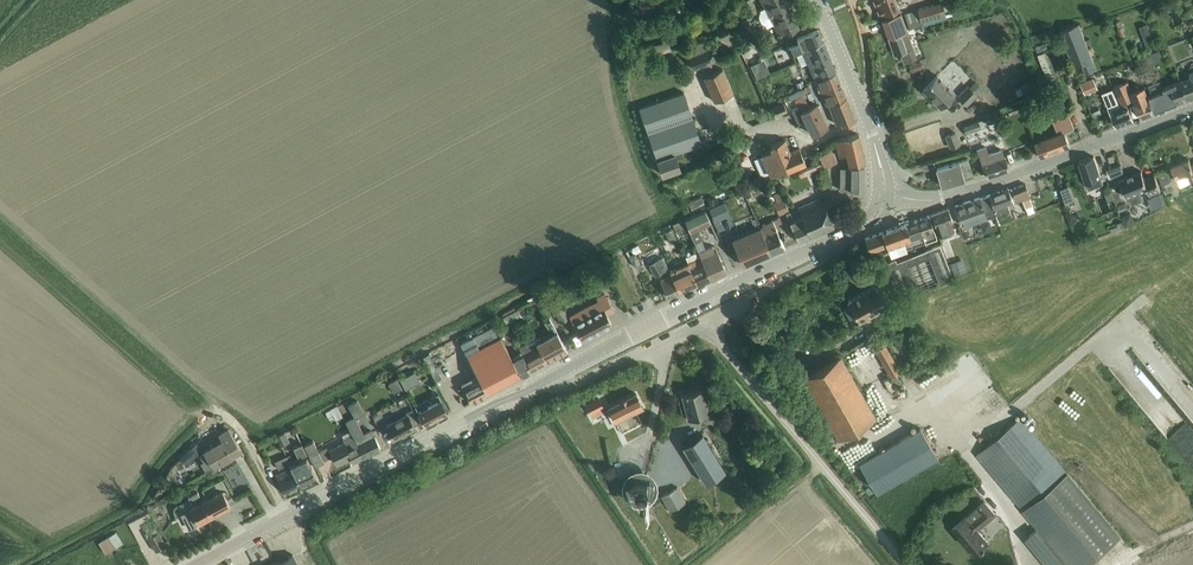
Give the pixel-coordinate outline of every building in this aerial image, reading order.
[(634,1),(639,13),(653,8),(650,0),(637,0),(634,1)] [(757,10),(752,0),(744,0),(743,1),(750,14),(757,10)] [(759,19),(762,22),(764,24),(766,27),(772,24),(777,34),(788,29),(789,32),(799,27),(785,0),(781,0),(759,11),(758,13),(758,16),(759,19)] [(781,0),(760,0),(763,7),(759,9),(759,10),(759,11),(781,0)] [(879,15),(898,7),(896,0),(873,0),(879,15)] [(921,19),(944,13),(940,2),(918,8),(921,18),(907,22),(909,28),(923,24),(921,19)] [(645,22),(650,19),(645,12),(640,16),(645,22)] [(907,29),(905,24),(901,12),(881,19),(894,53),(903,50),(907,61),(916,58),(907,33),(908,32),(915,30),(913,27),(907,29)] [(1096,69),(1092,58),(1090,54),(1088,49),(1078,23),(1059,31),(1070,55),(1074,66),(1082,63),(1085,74),(1096,69)] [(822,41),(817,29),(798,36),(796,37),(798,42),(790,45),(787,47),(790,54),(796,52),(797,52),(823,41),(822,40),(822,41)] [(1149,29),(1141,32),(1146,46),(1154,43),(1149,29)] [(768,44),(775,40),(772,33),(765,36),(768,44)] [(816,78),(835,70),(823,41),(797,52),(801,63),(808,60),(816,78)] [(1037,51),(1047,48),(1045,42),(1036,46),(1037,51)] [(716,59),(709,44),(696,49),(694,45),(685,49),(693,68),(716,59)] [(932,46),(917,54),(921,60),(935,52),(932,46)] [(757,55),(762,63),(772,56),(767,48),(757,55)] [(1028,121),(1054,110),(1053,107),(1060,105),(1062,99),(1044,51),(1037,54),(1054,99),(1024,111),(1028,121)] [(1151,52),(1136,58),(1139,67),(1154,61),(1151,52)] [(1190,65),(1192,71),(1189,72),(1190,76),(1181,79),(1188,97),(1192,96),(1192,64),(1190,65)] [(714,100),(733,92),(722,67),(703,76),(714,100)] [(855,119),(846,96),(835,70),(816,78),(827,105),(828,105),(833,115),(836,123),(841,121),(842,125),(855,119)] [(940,106),(948,98),(954,92),(937,74),(922,89),(940,106)] [(1085,93),(1097,88),(1092,78),(1081,83),(1085,93)] [(1188,97),(1181,79),(1163,86),(1162,84),(1161,79),(1148,84),(1152,94),(1149,95),(1155,111),(1188,97)] [(975,92),(981,86),(976,80),(969,86),(967,84),(956,95),(966,105),(977,94),(975,92)] [(1141,89),(1132,93),(1127,81),(1113,86),(1120,104),(1133,99),(1140,116),(1154,111),(1144,88),(1141,89)] [(786,100),(806,92),(806,91),(810,89),(808,84),(804,86),(783,95),(786,100)] [(1126,103),(1119,105),(1112,89),(1102,93),(1104,98),(1107,105),(1116,126),(1132,119),(1126,103)] [(648,132),(692,117),(683,91),(639,107),(648,132)] [(807,103),(803,95),(795,99),(799,107),(807,103)] [(775,114),(787,109),(783,101),(772,106),(775,114)] [(799,107),(791,110),(798,123),(805,120),(811,133),(827,125),(817,104),(809,107),(807,103),(799,107)] [(974,121),(991,113),(989,107),(972,115),(974,121)] [(1041,155),(1070,145),(1064,131),(1074,127),(1070,115),(1054,121),(1059,132),(1036,141),(1041,155)] [(662,174),(680,168),(676,157),(682,155),(681,150),(701,143),(692,117),(648,132),(662,174)] [(965,133),(981,128),(978,120),(962,125),(965,133)] [(950,147),(959,143),(955,131),(946,135),(950,147)] [(865,162),(858,133),(835,138),(839,155),(847,153),(850,165),(865,162)] [(1022,136),(1016,137),(1019,150),(1025,148),(1022,136)] [(775,171),(776,172),(785,168),(787,172),(806,164),(799,147),(790,151),(784,138),(770,144),(772,149),(761,153),(770,173),(775,171)] [(987,152),(986,145),(977,148),(977,149),(987,176),(1008,169),(1000,147),(987,152)] [(1096,163),(1105,159),(1100,146),(1091,150),(1096,163)] [(824,166),(837,160),(831,149),(818,155),(824,166)] [(726,151),(719,154),(722,162),(730,159),(726,151)] [(1103,181),(1093,155),(1078,161),(1088,186),(1103,181)] [(941,185),(964,178),(972,176),(967,158),(936,166),(941,185)] [(1189,158),(1171,165),(1176,177),(1187,173),(1191,181),(1192,180),(1192,163),(1191,164),(1189,158)] [(799,174),(821,165),(820,160),(797,170),(799,174)] [(1110,175),(1123,170),(1120,163),(1107,168),(1110,175)] [(863,189),(863,166),(840,166),(840,189),(863,189)] [(822,184),(828,182),(823,170),(817,172),(822,184)] [(1144,178),(1141,170),(1119,178),(1126,197),(1129,196),(1132,203),(1141,200),(1139,193),(1147,190),(1149,195),(1161,190),(1154,174),(1144,178)] [(1166,172),(1158,176),(1162,184),(1170,181),(1166,172)] [(1071,175),(1074,189),(1083,187),(1080,173),(1071,175)] [(790,179),(782,181),(787,202),(799,199),(797,188),(792,189),(790,179)] [(1031,201),(1029,194),(1025,183),(1011,187),(1015,198),(1021,196),(1024,204),(1031,201)] [(1064,199),(1071,196),(1067,186),(1060,188),(1064,199)] [(995,211),(1013,204),(1007,187),(989,193),(995,211)] [(778,214),(788,210),(780,190),(773,193),(775,199),(773,201),(778,214)] [(995,211),(989,193),(979,197),(979,196),(954,204),(958,215),(962,224),(993,212),(995,211)] [(834,225),(829,214),(822,198),(798,209),(802,216),(792,220),(789,213),(787,214),(798,241),(834,225)] [(716,204),(709,207),(715,220),(722,217),(716,204)] [(938,234),(954,228),(951,220),(952,219),(951,218),(947,206),(930,213),(934,224),(938,234)] [(694,242),(700,240),(703,239),(698,229),(711,223),(705,210),(684,219),(694,242)] [(929,214),(916,218),(920,230),(923,239),(936,234),(933,225),(929,214)] [(771,253),(785,247),(780,236),(778,231),(784,228),(779,217),(763,224),(763,226),(761,227),(764,233),(771,253)] [(916,218),(905,222),(909,234),(920,230),(916,218)] [(677,237),(681,235),(678,229),(685,226),(682,219),(672,223),(677,237)] [(911,239),(909,235),(909,234),(905,222),(896,225),(864,237),(865,239),(868,248),(869,250),(878,247),(884,244),(886,248),(888,247),(889,253),(904,248),(906,247),(904,241),(911,239)] [(744,265),(771,253),(764,233),(761,227),(760,227),(733,239),(744,265)] [(714,250),(711,243),(703,247),(697,250),(700,258),(710,277),(725,271),(726,270),(716,249),(714,250)] [(667,296),(679,291),(670,271),(662,257),(664,256),(661,246),(643,253),(655,275),(664,271),(666,277),(660,280),(662,285),(667,296)] [(697,283),(710,277),(700,258),(687,264),(697,283)] [(679,291),(697,283),(687,264),(670,271),(679,291)] [(859,320),(870,315),(887,305),(883,298),(891,293),(883,280),(848,300),(850,304),(844,308),(851,320),(857,316),(859,320)] [(582,338),(611,322),(606,313),(613,310),(604,293),(597,297),(598,300),(570,315),(582,338)] [(560,322),(568,318),(562,305),(553,309),(560,322)] [(524,320),(530,317),(524,306),(518,309),(524,320)] [(521,316),(517,309),(504,316),(502,317),(506,324),(521,316)] [(540,345),(538,345),(547,361),(567,350),(549,317),(543,320),(551,335),(542,339),(541,337),(537,339),(540,345)] [(498,337),(493,326),(461,343),(481,381),(464,389),(471,402),(521,375),(511,356),(501,336),(498,337)] [(900,371),(883,342),(878,345),(876,343),(873,345),(896,385),(902,382),(897,373),(900,371)] [(530,370),(547,361),(538,345),(522,354),(530,370)] [(521,375),(530,370),(522,354),(520,351),(511,356),(521,375)] [(423,356),(435,380),(440,377),(428,353),(423,356)] [(838,438),(875,417),(840,355),(803,376),(838,438)] [(978,388),(1002,373),(996,364),(972,379),(978,388)] [(440,374),(444,382),(451,379),(447,371),(440,374)] [(410,373),(399,378),(405,389),(416,383),(410,373)] [(393,393),(402,388),(396,378),(388,382),(393,393)] [(688,419),(710,412),(704,390),(713,388),(711,382),(700,385),(701,388),(681,394),(688,419)] [(615,419),(632,411),(642,406),(636,392),(608,406),(615,419)] [(383,399),(385,407),(404,401),(402,394),(383,399)] [(590,412),(603,406),(598,397),(586,404),(590,412)] [(424,424),(447,411),(441,399),(417,412),(424,424)] [(363,433),(362,430),(355,417),(364,412),(357,400),(348,405),(354,416),(345,420),(350,430),(364,455),(380,447),(375,436),(374,436),(371,429),(363,433)] [(343,417),(337,405),(325,411),(328,417),(333,414),(336,420),(343,417)] [(393,439),(415,427),(413,424),(418,422),(411,408),(405,411),(407,414),(385,425),(387,429),(393,439)] [(300,417),(287,424),(292,435),(306,428),(300,417)] [(1063,468),(1021,417),(977,455),(1022,509),(1067,564),(1085,564),(1121,536),(1068,471),(1067,472),(1063,468)] [(221,438),(214,427),(202,433),(209,445),(221,438)] [(876,494),(938,458),(920,427),(858,462),(876,494)] [(241,451),(228,428),(219,433),(222,439),(204,450),(214,467),(241,451)] [(353,461),(364,455),(350,430),(342,435),(343,438),(345,441),(330,449),(337,463),(351,456),(353,461)] [(284,431),(277,435),(280,443),(288,440),(284,431)] [(722,480),(729,475),(702,432),(682,445),(706,482),(713,478),(716,484),(722,480)] [(304,444),(315,467),(324,462),(313,440),(304,444)] [(298,457),(306,453),(302,444),(293,448),(298,457)] [(183,470),(193,464),(187,453),(177,459),(183,470)] [(290,465),(286,455),(275,460),(278,468),(287,464),(288,468),(276,474),(279,481),(284,492),(299,485),(290,465)] [(299,485),(316,477),(307,458),(290,465),(299,485)] [(229,471),(215,478),(218,484),(232,477),(229,471)] [(635,493),(638,495),(646,493),(648,491),(648,490),(649,488),(649,485),(649,483),(648,481),(647,479),(645,477),(643,476),(636,476),(634,476),(633,477),(631,479),(630,481),(629,483),(629,485),(630,488),(632,491),(633,492),(635,493)] [(677,487),(661,496),(670,511),(686,502),(677,487)] [(192,503),(201,498),(197,491),(189,496),(192,503)] [(198,524),(230,506),(225,496),(222,491),(190,508),(198,524)] [(977,507),(952,528),(974,554),(988,542),(978,529),(996,514),(985,500),(977,507)] [(126,521),(108,529),(114,543),(132,534),(126,521)] [(156,551),(166,545),(158,531),(148,537),(156,551)] [(274,563),(276,564),(298,564),(292,553),(274,563)]
